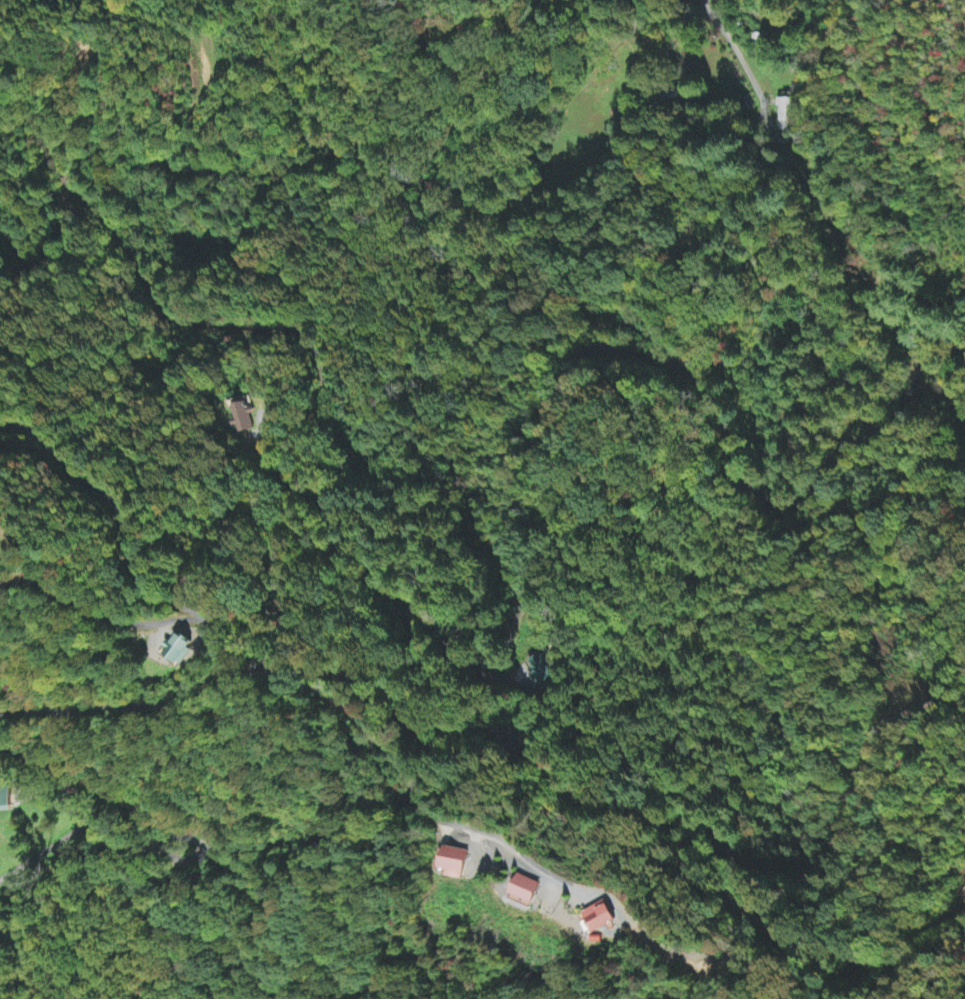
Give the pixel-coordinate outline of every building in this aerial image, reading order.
[(793,95),(779,95),(780,133),(794,132),(793,95)] [(268,400),(251,401),(251,404),(233,406),(236,443),(272,440),(268,400)] [(186,668),(200,645),(183,636),(176,647),(172,644),(165,655),(186,668)] [(534,676),(539,692),(558,686),(549,656),(531,661),(535,675),(534,676)] [(12,811),(9,787),(0,788),(0,812),(12,811)] [(475,853),(446,849),(443,869),(455,871),(454,878),(471,881),(475,853)] [(518,898),(541,906),(548,885),(525,877),(518,898)] [(590,913),(599,935),(622,925),(613,903),(590,913)]
